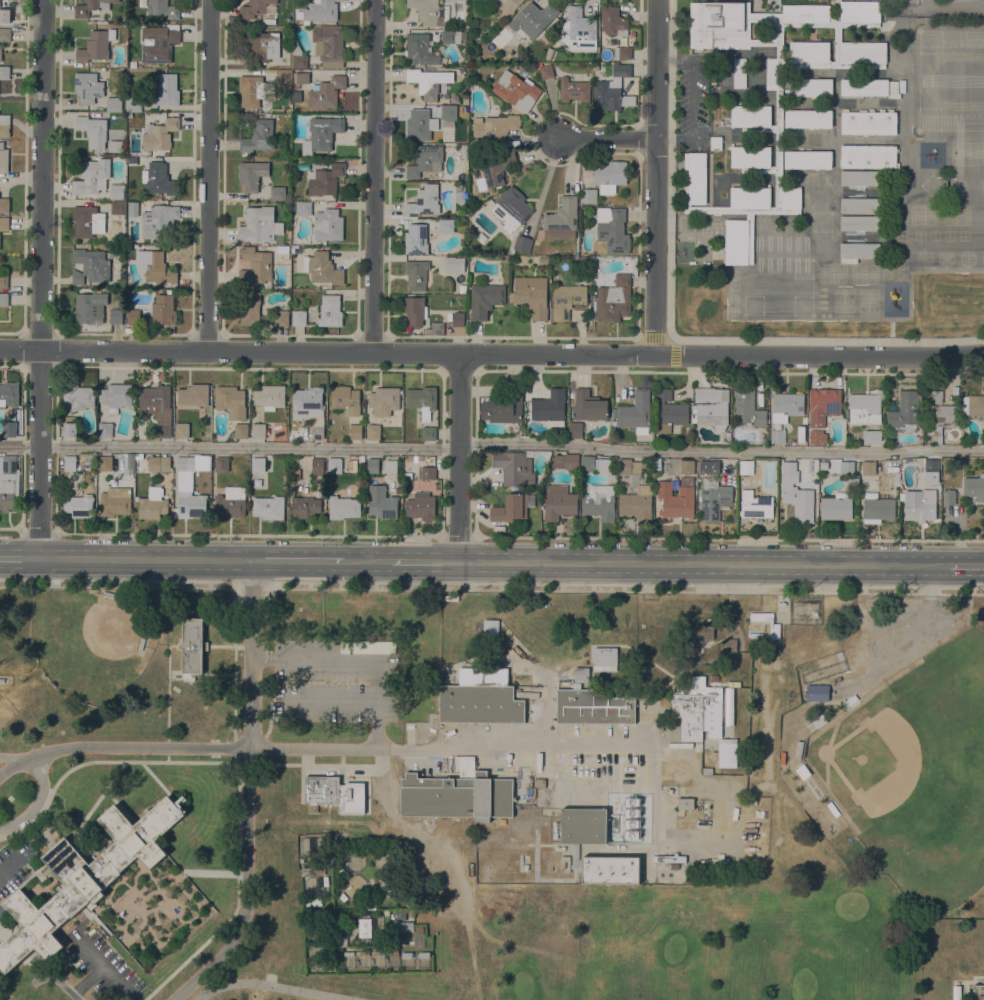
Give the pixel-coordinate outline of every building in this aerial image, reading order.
[(84,1),(84,0),(119,0),(119,2),(109,1),(109,10),(89,10),(89,18),(74,18),(75,4),(87,4),(87,1),(84,1)] [(139,6),(139,0),(168,0),(168,5),(180,5),(180,19),(166,19),(166,16),(161,16),(161,15),(147,15),(146,15),(146,10),(147,10),(147,6),(139,6)] [(249,3),(249,0),(278,0),(278,3),(266,3),(266,12),(264,12),(255,12),(255,19),(239,19),(239,5),(252,5),(252,3),(249,3)] [(314,2),(314,0),(334,0),(334,2),(337,2),(337,20),(303,20),(303,8),(308,8),(308,2),(314,2)] [(406,7),(406,0),(438,0),(438,5),(449,5),(449,25),(436,25),(436,26),(422,26),(422,18),(419,18),(419,13),(417,13),(417,7),(406,7)] [(505,5),(500,0),(524,0),(514,10),(515,10),(511,14),(504,6),(505,5)] [(533,40),(519,27),(515,31),(508,24),(530,0),(539,9),(540,8),(542,10),(550,1),(560,11),(533,40)] [(841,0),(881,1),(880,22),(880,27),(841,27),(841,41),(886,42),(886,68),(783,67),(783,60),(789,60),(790,41),(830,42),(830,61),(834,61),(834,27),(783,26),(784,22),(782,22),(782,13),(782,4),(829,5),(829,15),(835,15),(835,20),(841,20),(841,0)] [(750,48),(712,48),(712,47),(690,47),(690,1),(750,2),(750,12),(750,21),(750,38),(750,45),(750,48)] [(567,5),(582,5),(582,17),(588,17),(588,19),(596,19),(596,51),(570,51),(570,46),(562,41),(562,28),(567,17),(567,5)] [(603,6),(603,5),(612,5),(611,6),(619,6),(619,16),(621,16),(621,18),(629,18),(629,29),(628,29),(628,35),(616,35),(616,34),(605,34),(605,30),(602,30),(602,6),(603,6)] [(10,23),(0,23),(0,8),(10,8),(10,23)] [(777,46),(750,45),(750,38),(775,39),(775,22),(750,21),(750,12),(782,13),(782,22),(784,22),(783,26),(783,60),(783,67),(782,187),(781,187),(781,206),(775,206),(775,172),(775,165),(776,132),(776,125),(776,89),(776,58),(777,46)] [(180,43),(169,42),(169,45),(172,45),(171,62),(142,62),(143,45),(144,37),(154,37),(154,36),(165,37),(166,28),(166,25),(179,25),(179,29),(181,29),(180,43)] [(10,41),(0,41),(0,27),(11,27),(10,41)] [(76,48),(87,48),(87,39),(90,39),(90,30),(108,30),(108,28),(115,28),(115,40),(108,39),(108,49),(109,49),(109,54),(110,54),(110,58),(109,58),(109,60),(106,60),(106,58),(94,58),(94,59),(88,59),(88,62),(76,62),(76,48)] [(280,58),(270,58),(270,62),(253,62),(253,49),(250,49),(250,44),(241,44),(241,29),(254,29),(254,32),(269,32),(269,31),(280,31),(280,58)] [(343,47),(345,47),(345,61),(343,61),(343,68),(322,68),(322,60),(320,60),(320,54),(315,54),(315,41),(312,41),(312,29),(321,29),(321,30),(335,30),(335,29),(343,29),(343,47)] [(442,43),(442,30),(460,30),(460,43),(456,43),(442,43)] [(425,64),(425,66),(419,66),(419,64),(412,64),(412,57),(407,57),(407,33),(429,33),(429,44),(427,44),(427,55),(441,55),(441,64),(425,64)] [(307,54),(307,68),(293,68),(293,34),(295,35),(296,40),(298,44),(300,48),(304,54),(307,54)] [(631,59),(618,58),(618,46),(631,46),(631,59)] [(549,47),(554,49),(550,60),(544,57),(549,47)] [(733,88),(734,57),(746,58),(746,88),(733,88)] [(766,89),(767,58),(776,58),(776,89),(766,89)] [(619,64),(631,64),(631,76),(621,76),(621,79),(613,79),(613,61),(619,61),(619,64)] [(543,79),(539,66),(551,63),(555,76),(543,79)] [(10,79),(0,79),(0,65),(10,65),(10,79)] [(423,101),(423,94),(419,94),(419,81),(407,81),(407,69),(420,69),(420,71),(439,71),(440,84),(438,84),(439,93),(437,93),(437,101),(423,101)] [(526,113),(504,97),(503,98),(491,90),(506,69),(513,73),(517,75),(517,76),(523,81),(526,77),(533,82),(533,83),(542,89),(526,113)] [(292,83),(291,83),(291,89),(285,89),(285,83),(278,83),(278,70),(292,70),(292,83)] [(104,96),(95,96),(94,104),(80,104),(80,95),(77,95),(77,91),(75,91),(75,72),(97,72),(97,81),(104,81),(104,96)] [(309,83),(294,83),(294,72),(309,72),(309,83)] [(177,73),(177,90),(179,90),(179,104),(155,104),(155,83),(159,83),(159,73),(177,73)] [(346,88),(335,87),(334,90),(337,90),(337,108),(308,107),(308,89),(319,90),(319,82),(331,82),(331,74),(346,75),(346,88)] [(263,81),(266,81),(266,98),(259,98),(259,107),(241,106),(242,96),(241,96),(241,90),(239,90),(239,75),(263,76),(263,81)] [(590,102),(581,102),(581,98),(570,98),(570,101),(560,101),(560,76),(563,76),(563,75),(566,75),(566,76),(569,76),(569,81),(590,81),(590,102)] [(832,96),(785,96),(785,78),(832,78),(832,96)] [(898,80),(898,93),(900,93),(900,97),(888,97),(888,95),(841,95),(841,79),(888,79),(888,80),(898,80)] [(621,95),(636,95),(636,105),(621,104),(621,110),(607,110),(608,108),(594,108),(594,84),(598,84),(598,80),(621,80),(621,95)] [(122,97),(121,111),(106,111),(106,97),(122,97)] [(141,97),(141,111),(126,111),(127,97),(141,97)] [(742,131),(742,126),(731,126),(731,105),(771,106),(771,124),(776,125),(776,132),(742,131)] [(441,119),(441,106),(456,106),(456,119),(441,119)] [(841,134),(841,111),(843,111),(843,108),(848,108),(848,111),(853,111),(853,109),(856,109),(856,111),(859,111),(859,109),(867,109),(867,111),(879,112),(879,108),(884,108),(884,111),(897,111),(896,134),(841,134)] [(407,140),(407,118),(410,118),(410,109),(429,109),(429,118),(438,118),(438,129),(431,129),(431,140),(407,140)] [(832,127),(785,127),(785,109),(832,110),(832,127)] [(10,136),(0,136),(0,114),(10,114),(10,136)] [(518,114),(520,114),(520,116),(520,119),(521,119),(521,124),(520,124),(519,129),(508,129),(508,134),(505,134),(505,144),(484,144),(485,136),(473,136),(473,116),(482,116),(482,121),(484,121),(485,116),(498,117),(498,114),(518,114)] [(88,116),(88,119),(106,119),(106,141),(105,141),(105,148),(89,148),(89,136),(87,136),(87,129),(75,129),(75,116),(88,116)] [(143,133),(146,133),(146,123),(153,123),(153,125),(155,125),(155,123),(158,123),(158,125),(165,125),(165,117),(179,117),(179,130),(168,130),(168,133),(170,133),(171,149),(156,149),(156,150),(143,150),(143,133)] [(253,148),(253,151),(239,151),(239,137),(251,138),(251,127),(255,127),(255,118),(273,118),(273,139),(274,139),(274,149),(253,148)] [(344,131),(332,131),(332,151),(313,150),(313,155),(302,154),(302,139),(309,140),(309,120),(330,120),(330,118),(344,118),(344,131)] [(123,129),(106,128),(105,149),(95,149),(95,152),(122,152),(123,129)] [(710,149),(710,136),(722,136),(722,149),(710,149)] [(8,172),(0,172),(0,142),(4,142),(3,149),(9,149),(8,172)] [(420,178),(406,178),(406,165),(418,165),(418,161),(415,161),(415,145),(443,145),(443,161),(441,161),(441,170),(420,171),(420,177),(420,178)] [(841,145),(896,145),(896,149),(899,149),(899,155),(896,155),(896,162),(899,162),(899,168),(841,167),(841,145)] [(741,172),(741,167),(731,167),(731,146),(771,146),(770,165),(775,165),(775,172),(741,172)] [(517,163),(507,166),(508,168),(503,170),(504,174),(503,174),(505,184),(488,189),(487,188),(479,190),(476,180),(485,178),(479,156),(513,148),(517,163)] [(832,168),(784,168),(784,150),(832,151),(832,168)] [(801,187),(801,214),(754,213),(753,264),(725,264),(725,219),(747,219),(747,213),(683,212),(684,152),(706,152),(706,203),(691,203),(691,206),(730,206),(730,187),(770,187),(770,206),(775,206),(781,206),(781,187),(782,187),(801,187)] [(137,156),(137,165),(128,165),(128,156),(137,156)] [(98,161),(98,158),(110,158),(110,178),(106,178),(106,189),(99,188),(99,193),(87,193),(87,194),(72,194),(72,180),(84,180),(84,178),(81,178),(81,160),(98,161)] [(164,161),(164,162),(167,162),(167,174),(169,174),(169,179),(179,180),(179,195),(166,195),(166,192),(147,192),(147,182),(142,182),(142,170),(149,170),(149,161),(164,161)] [(613,194),(600,194),(600,184),(594,184),(594,165),(604,165),(604,164),(609,164),(609,161),(627,161),(627,184),(615,184),(615,192),(613,194)] [(269,176),(259,175),(259,183),(258,183),(258,193),(244,192),(244,185),(239,184),(239,162),(270,162),(269,176)] [(313,170),(331,170),(331,162),(345,162),(345,176),(333,175),(333,178),(337,178),(336,193),(336,194),(324,194),(324,195),(308,195),(309,178),(307,178),(308,170),(313,171),(313,170)] [(841,185),(841,170),(880,170),(880,185),(841,185)] [(419,213),(419,216),(405,215),(405,202),(417,202),(417,189),(424,189),(424,183),(438,183),(438,203),(440,203),(440,213),(419,213)] [(125,184),(125,193),(124,193),(124,199),(110,198),(110,184),(125,184)] [(526,197),(523,200),(534,209),(522,224),(521,223),(514,230),(513,229),(510,233),(502,226),(505,222),(491,210),(497,202),(496,202),(511,184),(526,197)] [(285,186),(285,200),(270,199),(271,186),(285,186)] [(597,203),(580,203),(580,188),(597,188),(597,203)] [(577,195),(576,229),(575,238),(544,238),(544,230),(543,230),(544,213),(554,214),(554,212),(556,212),(557,206),(561,206),(561,195),(577,195)] [(9,212),(0,212),(0,197),(9,197),(9,212)] [(840,212),(840,197),(880,198),(880,213),(840,212)] [(125,200),(125,214),(111,213),(111,200),(125,200)] [(311,214),(297,215),(297,202),(311,202),(311,214)] [(151,205),(180,205),(180,218),(168,218),(168,221),(170,221),(170,238),(163,238),(163,242),(151,242),(151,237),(141,237),(141,211),(151,211),(151,205)] [(97,206),(97,212),(105,213),(105,233),(94,232),(94,237),(75,237),(76,221),(73,221),(73,206),(97,206)] [(244,240),(244,239),(237,239),(237,225),(249,225),(249,223),(246,223),(246,214),(246,208),(247,208),(247,207),(261,207),(262,206),(274,206),(274,222),(283,222),(283,233),(274,233),(274,241),(244,240)] [(626,221),(624,221),(624,233),(630,234),(630,237),(630,249),(629,253),(606,253),(607,240),(597,240),(597,207),(626,207),(626,221)] [(338,216),(343,216),(343,239),(315,239),(315,212),(324,212),(324,208),(338,208),(338,216)] [(840,230),(840,215),(880,216),(880,231),(840,230)] [(8,230),(0,230),(0,216),(9,217),(8,230)] [(439,232),(439,219),(454,219),(454,232),(439,232)] [(427,243),(428,243),(428,253),(405,253),(405,231),(409,231),(409,223),(427,223),(427,243)] [(487,238),(483,243),(476,237),(481,232),(487,238)] [(529,253),(513,248),(517,234),(533,238),(529,253)] [(840,242),(880,243),(880,258),(857,257),(857,263),(840,262),(840,257),(840,242)] [(277,253),(278,245),(289,246),(289,253),(277,253)] [(243,269),(249,269),(249,260),(242,260),(242,246),(255,246),(255,251),(271,251),(271,275),(273,275),(273,280),(271,279),(271,281),(269,281),(269,280),(265,280),(265,283),(256,283),(256,284),(252,284),(252,283),(243,283),(243,269)] [(83,263),(72,262),(72,248),(85,248),(85,250),(105,250),(105,259),(110,259),(110,281),(88,281),(88,274),(84,274),(84,284),(72,284),(72,268),(83,273),(83,263)] [(164,250),(163,262),(165,262),(165,269),(177,269),(177,282),(166,282),(166,284),(155,284),(155,280),(146,280),(146,270),(140,270),(138,263),(137,263),(137,250),(164,250)] [(329,250),(328,259),(332,259),(331,263),(333,263),(333,269),(344,269),(344,284),(331,284),(331,281),(311,281),(311,271),(302,271),(302,255),(313,255),(313,250),(329,250)] [(444,257),(464,257),(464,272),(446,272),(444,270),(444,257)] [(429,268),(426,268),(426,282),(425,282),(425,291),(408,291),(408,274),(405,274),(406,260),(429,261),(429,268)] [(615,287),(615,273),(631,273),(631,306),(632,306),(632,317),(626,317),(626,318),(616,317),(616,321),(614,321),(614,322),(600,321),(597,321),(597,286),(615,287)] [(8,288),(0,287),(0,274),(8,275),(8,288)] [(546,306),(547,306),(547,320),(531,320),(531,309),(529,309),(529,304),(524,304),(524,303),(514,303),(514,301),(509,301),(509,292),(514,292),(514,276),(547,277),(546,306)] [(471,284),(505,285),(505,302),(494,302),(494,303),(492,303),(492,309),(487,309),(487,321),(471,321),(471,284)] [(587,285),(587,304),(584,304),(584,303),(572,303),(572,308),(570,308),(570,320),(553,320),(553,307),(554,307),(554,285),(587,285)] [(260,305),(259,305),(259,325),(241,325),(241,316),(237,316),(237,291),(260,291),(260,305)] [(8,306),(0,306),(0,292),(8,293),(8,306)] [(107,304),(104,304),(103,323),(78,322),(78,323),(73,323),(74,320),(73,320),(73,313),(74,309),(76,309),(76,293),(93,293),(93,292),(108,293),(107,304)] [(173,310),(175,310),(175,314),(176,314),(176,320),(175,320),(175,324),(171,324),(171,323),(152,323),(152,302),(156,302),(156,294),(173,294),(173,310)] [(340,311),(342,311),(342,326),(318,325),(318,317),(320,317),(320,303),(322,303),(322,294),(340,294),(340,311)] [(425,306),(427,306),(427,318),(423,318),(423,326),(420,326),(420,328),(413,328),(413,326),(409,326),(409,319),(407,319),(407,313),(404,313),(404,311),(403,311),(403,299),(404,299),(404,296),(420,297),(420,296),(425,296),(425,306)] [(122,323),(111,324),(111,309),(122,309),(122,323)] [(139,324),(127,324),(128,309),(139,309),(139,324)] [(289,326),(274,325),(274,309),(289,310),(289,326)] [(306,325),(292,325),(292,309),(306,310),(306,325)] [(452,326),(453,312),(464,312),(464,326),(452,326)] [(424,328),(431,328),(431,322),(444,322),(444,335),(424,335),(424,328)] [(5,408),(0,408),(0,384),(4,384),(4,382),(18,382),(19,406),(10,406),(10,405),(5,405),(5,408)] [(94,387),(94,407),(86,407),(86,409),(76,409),(76,411),(72,411),(72,409),(69,409),(69,408),(64,408),(64,384),(78,384),(78,387),(94,387)] [(132,384),(132,405),(122,405),(122,407),(118,407),(118,414),(109,414),(109,403),(101,403),(101,389),(108,389),(108,384),(132,384)] [(209,384),(209,405),(197,405),(197,404),(185,404),(185,403),(178,403),(178,389),(187,389),(187,386),(191,386),(191,384),(209,384)] [(170,385),(170,407),(171,407),(171,419),(171,437),(159,437),(159,440),(146,440),(146,435),(158,435),(158,419),(154,419),(155,406),(148,406),(148,405),(139,405),(139,387),(156,387),(156,385),(170,385)] [(262,390),(262,385),(285,385),(285,407),(275,407),(275,410),(264,410),(264,405),(254,405),(254,390),(262,390)] [(330,404),(331,404),(331,386),(340,386),(340,385),(347,385),(347,386),(350,386),(350,389),(360,389),(360,406),(361,406),(361,416),(359,416),(359,421),(350,421),(350,416),(347,416),(347,407),(340,407),(340,408),(330,408),(330,404)] [(237,389),(245,389),(245,406),(246,406),(246,420),(229,420),(229,410),(229,407),(226,407),(226,409),(216,409),(216,386),(237,386),(237,389)] [(309,386),(313,387),(313,386),(319,386),(319,387),(323,387),(323,392),(322,392),(322,404),(325,404),(325,409),(322,409),(322,424),(324,424),(324,439),(311,439),(312,419),(292,419),(293,389),(309,389),(309,386)] [(422,386),(437,386),(437,410),(430,410),(430,421),(422,421),(422,407),(416,407),(416,406),(406,406),(406,389),(422,389),(422,386)] [(489,422),(489,419),(480,419),(480,402),(489,402),(489,398),(508,399),(508,386),(523,387),(523,422),(489,422)] [(399,409),(391,409),(391,416),(374,416),(374,406),(369,406),(369,402),(368,402),(368,398),(369,398),(369,392),(375,392),(376,387),(400,387),(399,409)] [(565,403),(564,403),(564,426),(547,426),(547,420),(531,420),(531,399),(550,399),(550,387),(565,387),(565,403)] [(589,387),(589,399),(608,400),(608,419),(572,419),(572,404),(575,404),(575,387),(589,387)] [(649,427),(648,427),(648,434),(636,434),(636,426),(616,426),(616,406),(634,406),(634,387),(649,387),(649,427)] [(729,401),(728,401),(728,432),(716,432),(713,424),(696,424),(697,403),(721,403),(721,401),(714,401),(714,402),(694,402),(694,387),(715,388),(729,388),(729,401)] [(688,424),(671,424),(671,432),(657,432),(657,388),(672,388),(672,401),(665,401),(665,403),(688,403),(688,424)] [(755,388),(754,410),(767,410),(766,425),(752,425),(752,429),(742,429),(742,422),(735,422),(735,388),(755,388)] [(841,415),(825,414),(825,427),(809,427),(810,388),(841,389),(841,415)] [(868,394),(868,389),(883,389),(883,394),(881,394),(880,423),(850,423),(850,412),(849,412),(849,394),(868,394)] [(923,390),(922,412),(919,412),(919,423),(916,423),(916,432),(902,431),(902,427),(887,427),(887,411),(899,411),(900,390),(923,390)] [(943,403),(933,403),(933,405),(962,405),(962,411),(957,411),(957,426),(942,426),(942,435),(942,444),(937,444),(937,436),(927,436),(927,403),(925,403),(925,390),(943,390),(943,403)] [(804,414),(787,414),(787,423),(772,423),(773,393),(804,393),(804,414)] [(969,395),(983,395),(983,423),(983,415),(969,415),(969,395)] [(17,436),(3,436),(3,421),(17,421),(17,436)] [(569,438),(569,421),(582,421),(582,438),(569,438)] [(64,422),(76,422),(77,422),(77,436),(64,436),(64,435),(64,422)] [(112,422),(112,437),(99,437),(99,422),(112,422)] [(189,423),(189,438),(175,437),(175,422),(189,423)] [(248,438),(235,438),(235,423),(248,423),(248,438)] [(265,438),(252,438),(252,423),(266,423),(265,438)] [(362,439),(350,439),(350,424),(362,424),(362,439)] [(380,439),(366,439),(367,424),(380,424),(380,439)] [(797,425),(805,425),(804,441),(797,441),(797,425)] [(436,440),(421,440),(422,426),(436,426),(436,440)] [(785,443),(771,443),(771,429),(785,429),(785,443)] [(823,430),(828,430),(828,443),(824,443),(824,444),(809,443),(809,429),(823,430)] [(881,444),(868,444),(867,430),(881,430),(881,444)] [(492,467),(492,451),(526,452),(526,457),(532,457),(531,473),(535,473),(535,486),(503,486),(503,467),(492,467)] [(565,455),(565,453),(579,453),(579,469),(565,469),(565,468),(550,467),(554,454),(565,455)] [(133,478),(128,478),(128,479),(124,479),(124,456),(128,456),(128,454),(134,454),(134,468),(133,468),(133,473),(133,478)] [(9,511),(0,511),(0,469),(3,469),(3,457),(5,455),(17,455),(17,469),(19,469),(19,495),(14,495),(14,497),(15,497),(15,502),(14,502),(14,508),(9,508),(9,511)] [(75,455),(75,470),(64,470),(64,469),(65,457),(65,455),(75,455)] [(112,456),(112,470),(99,470),(99,455),(112,456)] [(594,455),(594,458),(598,458),(597,470),(594,470),(594,471),(580,471),(581,455),(594,455)] [(170,456),(170,471),(157,471),(157,473),(150,473),(150,471),(148,471),(148,456),(170,456)] [(187,456),(187,471),(176,471),(176,456),(187,456)] [(229,456),(229,471),(215,471),(215,456),(229,456)] [(265,472),(251,472),(252,457),(265,457),(265,472)] [(323,472),(312,472),(312,457),(323,457),(323,472)] [(342,459),(357,459),(357,472),(342,471),(342,473),(327,472),(328,457),(340,457),(342,459)] [(379,458),(379,472),(367,472),(367,458),(379,458)] [(632,461),(641,461),(641,473),(631,473),(631,474),(617,474),(618,458),(632,458),(632,461)] [(925,472),(925,458),(939,459),(938,473),(925,472)] [(695,460),(694,474),(680,473),(680,459),(695,460)] [(753,474),(739,474),(740,460),(754,460),(753,474)] [(796,461),(796,470),(798,470),(798,483),(797,483),(797,489),(814,489),(813,523),(794,523),(794,504),(791,504),(791,501),(782,501),(782,461),(796,461)] [(854,475),(840,475),(840,461),(854,461),(854,475)] [(859,475),(859,461),(862,461),(875,461),(875,475),(859,475)] [(436,479),(418,478),(419,467),(421,467),(421,466),(436,466),(436,479)] [(980,473),(983,473),(983,501),(977,501),(977,496),(963,496),(963,477),(980,477),(980,473)] [(672,495),(678,495),(678,486),(681,485),(681,477),(694,476),(694,486),(694,517),(693,517),(693,519),(688,519),(688,517),(662,517),(662,498),(657,498),(657,480),(672,480),(672,495)] [(732,506),(720,505),(720,522),(700,521),(701,488),(703,488),(703,477),(718,477),(718,485),(732,485),(732,506)] [(386,485),(386,497),(389,497),(389,496),(399,496),(399,500),(397,500),(397,518),(389,518),(389,519),(382,519),(382,518),(378,518),(378,514),(369,514),(370,498),(369,498),(369,484),(386,485)] [(568,493),(577,493),(577,514),(559,514),(558,521),(544,521),(545,485),(568,484),(568,493)] [(614,522),(600,522),(600,514),(581,514),(581,493),(589,493),(589,484),(614,485),(614,522)] [(637,484),(652,485),(651,521),(637,521),(637,514),(619,514),(619,493),(637,494),(637,484)] [(161,486),(161,488),(163,488),(163,496),(161,496),(161,498),(168,499),(168,502),(170,502),(170,505),(168,505),(168,513),(160,513),(160,519),(148,518),(139,518),(139,500),(138,500),(138,497),(149,497),(149,486),(161,486)] [(219,515),(219,497),(214,497),(214,487),(225,487),(225,486),(245,486),(245,497),(249,497),(249,516),(219,515)] [(107,492),(107,487),(121,487),(121,496),(131,496),(131,513),(114,513),(114,516),(100,516),(100,492),(107,492)] [(753,489),(753,496),(773,496),(773,517),(741,517),(742,489),(753,489)] [(955,504),(943,504),(943,489),(955,489),(955,504)] [(936,519),(905,519),(905,498),(915,498),(915,490),(936,490),(936,519)] [(852,519),(820,519),(821,497),(835,498),(835,491),(848,491),(848,498),(852,498),(852,519)] [(878,491),(878,498),(895,498),(895,519),(881,519),(881,523),(868,523),(868,519),(864,519),(864,491),(878,491)] [(415,499),(415,492),(430,492),(430,496),(435,496),(435,515),(436,515),(436,520),(432,520),(426,520),(426,519),(422,520),(422,517),(406,517),(406,499),(415,499)] [(83,517),(72,517),(72,512),(64,511),(64,497),(72,498),(72,496),(84,496),(84,493),(92,493),(92,497),(94,497),(94,500),(93,500),(92,517),(83,517)] [(527,518),(513,518),(513,521),(490,521),(490,506),(506,506),(506,493),(527,493),(527,518)] [(197,495),(197,494),(207,494),(207,498),(206,498),(206,516),(187,516),(187,513),(178,513),(178,495),(197,495)] [(360,517),(343,517),(343,519),(329,519),(329,495),(338,495),(338,497),(351,497),(351,498),(361,499),(360,517)] [(274,497),(274,496),(284,496),(284,519),(262,519),(262,515),(253,515),(253,497),(274,497)] [(313,498),(321,498),(320,512),(314,512),(314,514),(308,514),(308,517),(306,517),(306,518),(292,518),(292,500),(291,500),(291,496),(313,497),(313,498)] [(750,612),(774,612),(774,620),(773,620),(773,623),(780,623),(780,638),(770,638),(770,620),(750,620),(750,612)] [(203,616),(202,639),(207,640),(207,649),(203,649),(202,674),(194,674),(194,680),(182,680),(182,678),(182,646),(179,646),(179,640),(183,640),(183,616),(203,616)] [(499,639),(483,639),(483,619),(499,619),(499,639)] [(717,654),(736,652),(735,641),(716,643),(717,654)] [(617,671),(593,671),(593,647),(617,647),(617,671)] [(439,721),(439,713),(440,684),(459,684),(459,667),(508,668),(508,685),(514,685),(514,699),(525,699),(525,722),(440,721),(439,721)] [(589,682),(581,682),(581,689),(652,689),(652,698),(636,698),(635,723),(557,722),(557,688),(573,689),(573,682),(574,682),(574,667),(589,667),(589,682)] [(705,687),(722,687),(721,738),(708,737),(708,730),(702,730),(702,741),(681,740),(681,716),(672,716),(672,694),(673,694),(673,687),(681,687),(681,685),(691,685),(691,676),(705,676),(705,687)] [(829,701),(806,700),(806,684),(829,685),(829,701)] [(858,699),(846,708),(842,703),(855,694),(858,699)] [(737,768),(718,767),(719,738),(737,739),(737,768)] [(804,741),(802,756),(795,755),(797,740),(804,741)] [(487,769),(487,778),(513,778),(513,790),(516,790),(516,795),(513,795),(513,817),(490,816),(490,821),(475,821),(475,816),(401,816),(402,778),(405,778),(405,772),(418,772),(418,778),(459,778),(459,770),(455,770),(455,755),(475,755),(475,769),(487,769)] [(339,813),(339,803),(318,803),(318,812),(308,813),(308,803),(305,803),(305,776),(340,776),(340,794),(371,794),(371,813),(339,813)] [(535,778),(545,778),(545,787),(535,787),(535,778)] [(6,974),(0,967),(0,944),(23,924),(4,902),(20,887),(40,909),(66,885),(42,857),(65,836),(89,863),(115,840),(96,818),(114,803),(134,824),(167,794),(185,815),(156,841),(167,854),(149,870),(138,857),(120,872),(121,873),(102,891),(105,894),(104,895),(97,902),(95,903),(97,904),(91,910),(86,904),(72,917),(71,916),(52,932),(64,946),(47,961),(35,947),(6,974)] [(694,809),(678,809),(678,798),(694,798),(694,809)] [(832,801),(840,814),(835,817),(826,805),(832,801)] [(561,843),(562,808),(607,808),(606,843),(561,843)] [(570,871),(561,871),(561,856),(570,856),(570,871)] [(640,856),(639,883),(582,883),(582,856),(640,856)] [(325,866),(325,874),(302,876),(302,868),(325,866)] [(367,881),(376,881),(376,891),(367,892),(367,881)] [(347,897),(343,901),(338,895),(342,891),(347,897)] [(305,899),(321,898),(322,905),(306,906),(305,899)] [(376,901),(376,909),(367,909),(366,902),(376,901)] [(406,909),(406,920),(394,920),(393,909),(406,909)] [(371,936),(359,936),(359,918),(371,918),(371,936)] [(413,921),(413,931),(395,931),(395,922),(413,921)] [(347,936),(347,946),(335,946),(334,936),(347,936)] [(413,947),(422,947),(422,937),(414,937),(413,947)] [(973,984),(973,999),(983,999),(983,984),(973,984)]
